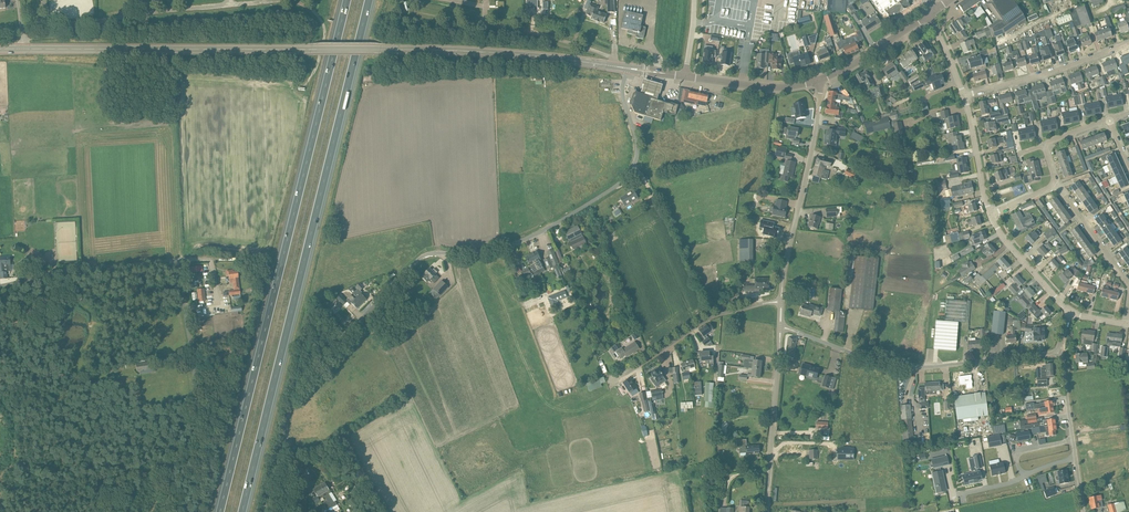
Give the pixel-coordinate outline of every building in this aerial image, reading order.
[(527,9),(528,9),(528,7),(534,7),(534,9),(535,9),(535,8),(538,8),(538,12),(544,12),(544,10),(552,10),(552,9),(549,9),(549,2),(544,2),(544,0),(527,0),(527,9)] [(827,11),(846,12),(846,8),(847,0),(828,0),(827,11)] [(883,15),(886,13),(890,19),(901,12),(907,8),(910,6),(908,2),(911,0),(892,0),(890,2),(888,0),(873,0),(883,15)] [(958,5),(964,13),(972,7),(976,5),(977,4),(980,2),(979,0),(965,0),(958,5)] [(989,2),(986,4),(998,20),(992,24),(988,27),(989,29),(992,35),(993,37),(1004,33),(1006,31),(1008,35),(1026,22),(1025,18),(1023,16),(1024,15),(1013,0),(988,0),(989,2)] [(599,7),(590,4),(586,13),(592,16),(591,19),(604,23),(605,18),(607,15),(597,11),(599,7)] [(855,11),(857,10),(853,4),(848,7),(847,7),(852,16),(856,23),(861,20),(856,13),(855,11)] [(1126,10),(1126,11),(1127,10),(1127,9),(1126,9),(1124,4),(1112,9),(1114,15),(1126,10)] [(1075,27),(1081,25),(1076,9),(1069,11),(1075,27)] [(643,16),(625,11),(621,29),(628,30),(628,32),(628,33),(628,34),(632,34),(633,34),(633,33),(637,34),(636,36),(636,37),(636,38),(637,38),(642,39),(643,39),(644,38),(646,29),(646,28),(645,27),(641,26),(643,16)] [(874,13),(870,15),(871,18),(863,24),(867,31),(875,26),(874,25),(879,22),(880,23),(880,22),(882,21),(879,17),(877,18),(874,13)] [(1056,18),(1059,24),(1072,19),(1069,13),(1056,18)] [(831,14),(824,16),(830,37),(838,34),(831,14)] [(801,18),(798,19),(800,25),(809,22),(807,16),(801,18)] [(967,16),(963,19),(966,24),(971,21),(967,16)] [(962,17),(958,20),(962,27),(966,24),(963,19),(962,17)] [(1119,17),(1115,19),(1118,25),(1119,28),(1121,33),(1128,30),(1128,31),(1128,30),(1127,26),(1128,26),(1128,20),(1128,18),(1124,20),(1124,18),(1119,20),(1119,17)] [(1100,27),(1101,31),(1104,39),(1111,36),(1110,34),(1114,33),(1109,18),(1104,20),(1106,25),(1100,27)] [(954,22),(948,26),(955,36),(956,35),(959,41),(968,37),(963,30),(964,29),(962,27),(958,20),(954,22)] [(1081,25),(1075,27),(1072,28),(1075,36),(1079,35),(1077,28),(1078,28),(1078,29),(1082,27),(1081,25)] [(1051,28),(1045,31),(1047,37),(1048,39),(1053,37),(1051,28)] [(976,34),(978,39),(986,36),(986,37),(992,35),(989,29),(983,31),(976,34)] [(1045,31),(1034,35),(1035,39),(1042,37),(1044,43),(1042,44),(1044,49),(1047,48),(1046,45),(1049,44),(1048,39),(1047,37),(1045,31)] [(1104,39),(1101,31),(1094,34),(1097,42),(1098,42),(1098,41),(1104,39)] [(1087,33),(1079,36),(1081,40),(1081,42),(1083,47),(1091,44),(1089,37),(1087,33)] [(1066,42),(1067,46),(1067,47),(1069,52),(1070,52),(1070,53),(1074,52),(1073,50),(1077,49),(1075,43),(1077,42),(1075,36),(1075,35),(1069,37),(1070,41),(1066,42)] [(852,36),(836,44),(838,47),(839,50),(843,49),(846,56),(859,50),(852,36)] [(1063,43),(1060,36),(1056,37),(1058,43),(1053,45),(1057,56),(1064,54),(1063,51),(1065,50),(1063,43)] [(809,37),(802,39),(805,48),(811,45),(809,37)] [(826,50),(817,53),(818,55),(820,61),(829,56),(828,53),(834,50),(830,37),(825,39),(828,47),(825,48),(826,50)] [(966,43),(961,45),(964,54),(969,52),(971,51),(972,52),(976,50),(974,44),(973,40),(968,42),(966,43)] [(930,49),(925,41),(918,46),(924,55),(921,57),(925,62),(933,57),(932,56),(935,54),(931,48),(930,49)] [(732,50),(724,49),(725,44),(721,43),(719,53),(722,53),(721,62),(730,63),(731,55),(732,55),(732,51),(732,50)] [(1010,46),(1012,54),(1013,57),(1015,56),(1016,61),(1018,68),(1026,66),(1024,59),(1020,60),(1017,50),(1012,52),(1010,46)] [(1031,64),(1032,65),(1035,64),(1035,63),(1039,62),(1037,55),(1039,54),(1037,47),(1031,48),(1033,56),(1029,57),(1031,64)] [(1049,52),(1047,48),(1044,49),(1040,50),(1043,61),(1052,58),(1049,52)] [(704,54),(703,62),(712,63),(713,55),(716,56),(716,51),(705,49),(704,50),(703,54),(704,54)] [(917,58),(911,50),(898,59),(903,67),(917,58)] [(786,53),(789,65),(790,65),(790,64),(794,63),(796,68),(802,66),(801,65),(810,63),(810,64),(809,58),(807,54),(801,56),(799,51),(799,53),(787,56),(786,53)] [(769,53),(764,53),(764,55),(757,54),(756,59),(757,59),(757,68),(764,69),(764,65),(768,65),(768,63),(769,53)] [(777,54),(769,53),(768,63),(772,63),(772,69),(781,70),(782,58),(777,58),(777,54)] [(1120,58),(1122,64),(1119,65),(1123,75),(1128,73),(1125,65),(1128,64),(1128,54),(1120,58)] [(970,69),(971,69),(972,71),(986,67),(984,58),(981,59),(980,56),(967,59),(970,69)] [(1013,69),(1010,58),(1006,59),(1007,64),(1002,65),(1004,72),(1013,69)] [(1117,67),(1114,60),(1102,64),(1105,72),(1106,71),(1108,77),(1113,75),(1113,76),(1116,75),(1114,69),(1117,67)] [(895,68),(892,63),(882,70),(885,74),(888,78),(894,75),(892,73),(897,70),(895,68)] [(934,65),(929,68),(933,74),(938,72),(934,65)] [(1099,73),(1096,66),(1085,71),(1087,78),(1089,82),(1093,80),(1091,76),(1099,73)] [(869,76),(866,71),(860,74),(860,73),(856,76),(860,84),(864,81),(866,80),(867,82),(865,82),(868,88),(873,85),(870,78),(869,76)] [(905,77),(902,71),(898,73),(905,83),(908,81),(905,77)] [(987,78),(985,71),(973,74),(975,81),(978,81),(979,81),(979,80),(987,78)] [(1072,88),(1074,87),(1074,89),(1078,87),(1079,90),(1080,89),(1082,94),(1086,92),(1085,90),(1084,90),(1082,84),(1084,83),(1082,80),(1083,80),(1080,72),(1068,77),(1072,88)] [(928,77),(924,79),(918,82),(912,85),(914,89),(915,91),(927,85),(927,86),(931,84),(934,91),(936,90),(941,88),(940,85),(944,83),(943,80),(941,75),(937,77),(936,74),(933,75),(928,77)] [(1107,85),(1104,76),(1099,78),(1101,81),(1099,82),(1100,85),(1102,85),(1103,86),(1107,85)] [(643,87),(641,93),(643,94),(647,95),(649,98),(657,101),(660,92),(661,92),(664,83),(645,77),(642,86),(643,87)] [(1062,79),(1050,83),(1052,91),(1059,89),(1060,93),(1064,92),(1064,93),(1067,92),(1066,87),(1065,87),(1062,79)] [(1029,90),(1034,110),(1039,109),(1037,101),(1040,100),(1040,98),(1046,96),(1045,93),(1045,90),(1045,89),(1044,89),(1043,85),(1042,84),(1037,85),(1038,86),(1032,88),(1032,89),(1029,90)] [(885,97),(882,85),(874,87),(877,99),(885,97)] [(690,90),(684,89),(681,101),(697,105),(698,101),(699,101),(699,100),(707,102),(709,95),(690,90)] [(828,101),(835,102),(836,100),(839,100),(839,99),(849,101),(849,102),(853,103),(853,102),(851,98),(850,97),(845,89),(841,92),(844,95),(836,94),(837,93),(829,92),(828,101)] [(1027,97),(1025,90),(1015,92),(1017,100),(1019,104),(1024,103),(1023,98),(1027,97)] [(645,116),(653,119),(661,121),(662,117),(664,111),(666,103),(666,104),(657,101),(649,98),(648,101),(644,100),(642,97),(643,94),(641,93),(637,92),(634,94),(631,105),(635,113),(645,116)] [(1116,93),(1113,94),(1115,107),(1123,105),(1121,95),(1117,96),(1116,93)] [(999,111),(1000,115),(1006,114),(1004,108),(1006,107),(1005,103),(1012,101),(1010,94),(999,97),(1002,109),(999,109),(999,111)] [(1085,104),(1083,94),(1078,96),(1073,98),(1075,106),(1085,104)] [(1115,107),(1113,94),(1113,96),(1105,98),(1108,108),(1115,107)] [(836,116),(836,117),(842,118),(843,112),(838,111),(839,108),(835,107),(835,102),(828,101),(827,106),(826,113),(836,115),(836,116)] [(1000,116),(1000,115),(999,111),(992,113),(991,108),(987,109),(985,101),(979,103),(982,115),(989,114),(990,118),(1000,116)] [(670,104),(666,103),(664,111),(668,112),(668,111),(676,114),(679,105),(671,103),(670,104)] [(803,103),(793,105),(796,119),(806,117),(804,110),(806,110),(805,110),(805,109),(804,106),(805,105),(804,105),(803,103)] [(1099,103),(1091,104),(1094,115),(1101,113),(1099,103)] [(682,104),(680,106),(676,120),(682,119),(685,108),(682,104)] [(1086,116),(1094,115),(1091,104),(1084,106),(1086,116)] [(949,118),(948,110),(940,112),(943,124),(945,124),(947,130),(960,127),(958,119),(956,120),(956,117),(958,116),(949,118)] [(1077,111),(1070,113),(1072,123),(1080,121),(1078,114),(1077,111)] [(1064,124),(1072,123),(1070,113),(1062,114),(1064,124)] [(1000,116),(990,118),(990,119),(996,117),(997,123),(1003,122),(1003,125),(1009,123),(1007,115),(1000,116)] [(890,117),(883,118),(864,123),(867,134),(891,128),(889,121),(891,121),(890,117)] [(896,119),(891,121),(895,138),(904,136),(901,121),(900,121),(900,119),(896,120),(896,119)] [(1056,119),(1048,121),(1050,131),(1058,129),(1056,119)] [(997,130),(995,121),(984,123),(986,133),(997,130)] [(1042,132),(1050,131),(1048,121),(1040,122),(1042,132)] [(1020,141),(1028,139),(1026,129),(1025,124),(1022,125),(1023,129),(1018,130),(1020,141)] [(1026,129),(1028,139),(1036,138),(1034,127),(1026,129)] [(794,136),(793,143),(799,144),(800,140),(796,139),(796,137),(797,137),(798,129),(788,128),(787,135),(794,136)] [(845,129),(836,128),(835,131),(828,130),(827,136),(825,136),(824,144),(835,146),(832,145),(833,141),(836,141),(837,135),(844,137),(845,129)] [(995,151),(1014,147),(1010,131),(1006,132),(1007,134),(1008,139),(1006,140),(1008,149),(995,151)] [(864,138),(853,132),(850,137),(861,143),(864,138)] [(958,136),(957,132),(948,134),(949,139),(951,138),(953,152),(964,150),(963,145),(962,145),(960,136),(958,136)] [(1098,135),(1101,143),(1107,141),(1104,133),(1098,135)] [(1101,143),(1098,135),(1092,138),(1094,145),(1101,143)] [(1001,137),(987,140),(989,149),(997,147),(996,144),(1002,143),(1002,142),(1001,137)] [(1094,145),(1092,138),(1085,140),(1088,148),(1094,145)] [(1082,150),(1088,148),(1085,140),(1079,142),(1082,150)] [(1078,146),(1070,148),(1072,155),(1077,153),(1080,152),(1078,146)] [(995,151),(996,155),(990,156),(992,164),(1001,162),(1000,158),(1001,158),(1001,154),(1002,154),(1002,152),(1015,149),(1014,147),(995,151)] [(786,150),(777,148),(775,156),(791,159),(792,155),(785,154),(786,150)] [(1066,157),(1065,153),(1064,150),(1056,153),(1058,159),(1066,157)] [(1110,164),(1117,160),(1114,154),(1109,156),(1108,154),(1101,157),(1103,162),(1107,159),(1110,164)] [(1066,157),(1058,159),(1060,166),(1068,163),(1071,162),(1069,156),(1066,157)] [(817,157),(812,176),(817,177),(827,180),(829,171),(824,170),(826,165),(830,167),(832,161),(817,157)] [(969,172),(966,158),(956,160),(959,174),(969,172)] [(1029,171),(1039,168),(1037,161),(1038,161),(1033,162),(1032,159),(1033,159),(1033,158),(1026,160),(1026,164),(1027,163),(1029,171)] [(1120,167),(1117,160),(1110,164),(1103,167),(1104,170),(1105,173),(1109,171),(1112,170),(1120,167)] [(795,163),(787,161),(783,175),(782,175),(781,180),(787,181),(788,176),(791,177),(792,170),(793,170),(795,163)] [(1093,167),(1091,161),(1086,162),(1089,169),(1091,172),(1095,170),(1093,167)] [(1068,163),(1060,166),(1062,172),(1070,169),(1069,166),(1071,165),(1070,162),(1068,163)] [(913,172),(911,163),(906,164),(904,165),(906,173),(913,172)] [(874,167),(865,164),(863,170),(872,173),(874,167)] [(1015,173),(1013,167),(994,173),(997,183),(1007,179),(1006,176),(1015,173)] [(1105,173),(1107,177),(1110,175),(1112,178),(1115,176),(1123,173),(1120,167),(1112,170),(1109,171),(1105,173)] [(1039,168),(1029,171),(1030,175),(1021,177),(1022,180),(1023,180),(1024,184),(1039,181),(1039,180),(1037,181),(1037,178),(1042,176),(1041,176),(1039,168)] [(847,169),(844,174),(854,179),(857,174),(850,171),(847,169)] [(1070,169),(1062,172),(1064,178),(1072,176),(1070,169)] [(1126,179),(1123,173),(1115,176),(1118,183),(1126,179)] [(1126,179),(1118,183),(1121,189),(1128,186),(1126,179)] [(947,188),(945,181),(937,182),(938,190),(947,188)] [(1071,187),(1074,192),(1084,185),(1082,182),(1080,184),(1078,181),(1071,187)] [(965,185),(961,186),(961,189),(962,195),(968,194),(973,192),(971,182),(965,184),(965,185)] [(951,189),(948,190),(950,197),(953,196),(953,197),(959,195),(959,196),(962,195),(961,189),(961,186),(951,189)] [(1082,187),(1074,192),(1078,197),(1086,192),(1082,187)] [(638,198),(634,190),(620,198),(625,206),(638,198)] [(1090,197),(1086,192),(1078,197),(1082,203),(1090,197)] [(1114,207),(1120,205),(1118,202),(1116,196),(1109,199),(1112,204),(1114,207)] [(1086,208),(1094,203),(1090,197),(1082,203),(1086,208)] [(1036,202),(1045,214),(1047,212),(1044,207),(1046,205),(1041,198),(1036,202)] [(1053,208),(1059,203),(1056,198),(1046,204),(1050,210),(1053,208)] [(786,202),(777,200),(776,207),(774,206),(772,214),(779,216),(785,217),(785,216),(785,215),(786,214),(786,213),(786,212),(786,211),(785,210),(786,202)] [(1033,202),(1033,201),(1020,208),(1021,210),(1031,206),(1034,205),(1033,202)] [(977,211),(974,203),(968,205),(963,207),(964,210),(969,209),(970,213),(977,211)] [(1053,208),(1057,213),(1063,208),(1059,203),(1053,208)] [(1094,203),(1086,208),(1090,213),(1092,212),(1093,215),(1099,210),(1094,203)] [(1120,205),(1114,207),(1117,211),(1118,213),(1120,212),(1119,210),(1123,207),(1121,204),(1120,205)] [(623,213),(619,208),(612,212),(616,218),(623,213)] [(1063,208),(1057,213),(1061,218),(1067,214),(1063,208)] [(837,217),(837,209),(826,209),(826,217),(837,217)] [(1025,222),(1019,211),(1012,216),(1017,225),(1016,225),(1019,231),(1027,226),(1029,229),(1036,225),(1032,218),(1025,222)] [(1067,214),(1061,218),(1065,224),(1071,219),(1067,214)] [(1094,220),(1098,225),(1106,220),(1102,214),(1094,220)] [(809,227),(809,228),(812,229),(813,228),(817,229),(818,224),(819,224),(819,222),(820,217),(812,215),(810,222),(809,222),(808,227),(809,227)] [(981,225),(978,217),(971,219),(972,219),(967,221),(968,225),(973,223),(974,227),(981,225)] [(761,220),(759,227),(764,228),(762,234),(777,238),(779,228),(773,227),(772,227),(773,223),(774,223),(761,220)] [(1110,225),(1106,220),(1098,225),(1102,230),(1110,225)] [(1114,230),(1110,225),(1102,230),(1106,236),(1114,230)] [(583,237),(578,226),(565,232),(573,249),(586,243),(583,237)] [(1074,237),(1081,232),(1077,227),(1070,232),(1074,237)] [(1046,238),(1055,232),(1055,231),(1052,228),(1043,234),(1046,238)] [(1040,233),(1038,230),(1035,233),(1034,232),(1031,234),(1030,233),(1025,237),(1032,244),(1036,240),(1035,239),(1038,236),(1037,235),(1040,233)] [(1106,236),(1110,241),(1117,236),(1114,230),(1106,236)] [(969,234),(968,231),(962,232),(962,233),(960,233),(962,239),(964,239),(963,236),(969,234)] [(974,235),(971,236),(973,240),(975,244),(978,243),(981,242),(981,241),(987,239),(984,231),(979,233),(978,233),(978,234),(974,235)] [(1068,234),(1066,231),(1060,235),(1066,243),(1069,241),(1065,236),(1068,234)] [(945,236),(947,244),(960,240),(958,232),(950,234),(950,235),(945,236)] [(1055,232),(1046,238),(1048,242),(1054,238),(1052,234),(1055,232)] [(1081,232),(1074,237),(1078,242),(1085,238),(1081,232)] [(1124,238),(1121,233),(1117,236),(1110,241),(1114,246),(1121,241),(1124,238)] [(1085,238),(1078,242),(1082,248),(1088,243),(1085,238)] [(753,240),(740,240),(740,262),(753,262),(753,240)] [(988,242),(979,248),(982,252),(984,254),(987,258),(992,255),(996,251),(996,250),(996,249),(995,248),(994,248),(993,248),(990,244),(988,242)] [(1052,247),(1048,243),(1046,245),(1045,244),(1042,247),(1041,246),(1037,250),(1043,257),(1047,253),(1045,250),(1047,248),(1049,250),(1052,247)] [(1088,243),(1082,248),(1086,253),(1092,248),(1088,243)] [(974,250),(972,246),(963,251),(966,255),(974,250)] [(1128,253),(1128,251),(1126,247),(1118,253),(1122,258),(1128,253)] [(1082,264),(1083,265),(1086,265),(1093,261),(1091,258),(1096,254),(1096,253),(1092,248),(1086,253),(1090,258),(1084,262),(1080,257),(1078,259),(1082,264)] [(563,262),(558,249),(555,251),(557,255),(560,263),(563,262)] [(558,264),(553,250),(548,252),(550,258),(544,260),(548,269),(553,267),(552,266),(558,264)] [(531,254),(538,269),(539,270),(544,267),(540,260),(541,260),(539,257),(536,252),(531,254)] [(539,270),(538,269),(531,254),(526,257),(528,262),(531,268),(529,269),(528,268),(520,272),(521,272),(518,274),(522,281),(524,279),(524,278),(532,274),(534,278),(540,275),(539,271),(539,270)] [(873,310),(878,259),(847,255),(845,277),(853,278),(849,308),(873,310)] [(1061,262),(1064,260),(1060,255),(1054,260),(1053,259),(1048,263),(1054,270),(1062,263),(1061,262)] [(0,257),(0,279),(7,278),(7,272),(10,271),(10,264),(10,257),(0,257)] [(1010,266),(1002,257),(997,262),(981,276),(978,274),(973,278),(980,286),(995,273),(993,272),(1001,265),(1005,270),(1010,266)] [(965,265),(966,266),(959,271),(962,276),(975,269),(972,263),(970,264),(969,263),(965,265)] [(1064,272),(1059,276),(1060,277),(1066,283),(1073,276),(1076,278),(1080,272),(1077,270),(1076,269),(1073,266),(1068,271),(1067,270),(1065,272),(1065,271),(1064,272)] [(569,267),(563,269),(566,276),(572,274),(569,267)] [(439,278),(436,274),(438,272),(434,269),(432,271),(429,268),(424,273),(424,274),(421,277),(427,282),(430,279),(434,283),(439,278)] [(229,276),(229,279),(233,278),(233,283),(232,283),(233,290),(228,291),(229,295),(231,295),(232,297),(233,297),(238,296),(238,295),(240,294),(239,282),(238,278),(237,271),(233,272),(233,269),(227,270),(227,276),(229,276)] [(1024,282),(1017,274),(1013,279),(1016,282),(1013,284),(1008,288),(1014,295),(1021,289),(1019,287),(1024,282)] [(1076,278),(1072,285),(1078,287),(1077,290),(1085,292),(1087,285),(1088,283),(1080,281),(1081,279),(1076,278)] [(769,289),(769,279),(755,279),(755,283),(744,283),(744,292),(756,291),(756,289),(769,289)] [(449,287),(442,280),(433,289),(440,296),(449,287)] [(1101,296),(1109,298),(1111,291),(1109,290),(1109,288),(1108,288),(1108,286),(1110,287),(1111,283),(1107,282),(1106,285),(1105,287),(1103,287),(1101,296)] [(355,291),(352,287),(349,290),(357,297),(359,299),(357,301),(361,305),(367,299),(361,293),(362,292),(361,291),(364,287),(360,283),(356,287),(358,288),(355,291)] [(1087,285),(1085,292),(1093,294),(1094,290),(1095,289),(1095,287),(1092,286),(1092,284),(1090,283),(1089,286),(1087,285)] [(1111,291),(1109,298),(1117,301),(1118,296),(1122,297),(1123,291),(1119,290),(1119,293),(1117,293),(1119,285),(1114,284),(1113,287),(1115,287),(1115,290),(1114,289),(1113,292),(1111,291)] [(992,293),(986,298),(988,300),(994,295),(1003,288),(1001,285),(992,293)] [(1018,300),(1026,309),(1028,307),(1034,302),(1030,298),(1035,294),(1029,287),(1023,292),(1021,290),(1015,295),(1019,299),(1018,300)] [(842,289),(830,288),(828,311),(836,312),(834,331),(843,332),(845,313),(839,312),(842,289)] [(986,296),(980,288),(976,291),(979,295),(981,293),(984,298),(986,296)] [(559,292),(551,296),(552,298),(548,300),(548,298),(547,298),(549,304),(552,312),(553,312),(551,308),(552,308),(557,306),(556,303),(553,304),(553,303),(550,305),(550,304),(565,298),(563,294),(561,295),(560,293),(559,293),(559,292)] [(740,300),(738,292),(730,295),(732,302),(740,300)] [(357,301),(359,299),(357,297),(355,299),(351,295),(346,300),(340,295),(337,298),(344,305),(347,302),(350,304),(351,303),(357,309),(361,305),(357,301)] [(337,300),(334,297),(327,304),(329,305),(327,307),(329,309),(337,300)] [(967,301),(947,299),(945,321),(936,321),(934,349),(956,351),(958,322),(969,323),(970,301),(967,301)] [(1028,307),(1028,309),(1037,319),(1043,314),(1046,317),(1051,313),(1045,306),(1041,311),(1040,312),(1038,310),(1032,303),(1034,302),(1028,307)] [(820,315),(822,309),(810,305),(809,307),(803,305),(800,313),(801,313),(800,314),(804,315),(804,314),(811,316),(812,312),(816,314),(820,315)] [(1005,312),(993,311),(991,334),(1003,335),(1005,312)] [(342,318),(336,313),(333,315),(339,321),(342,318)] [(1014,317),(1012,320),(1013,320),(1014,327),(1010,327),(1011,336),(1006,336),(1007,343),(1016,342),(1015,335),(1015,331),(1021,330),(1020,320),(1014,317)] [(714,330),(710,324),(707,326),(706,326),(699,331),(704,337),(705,340),(702,342),(704,345),(711,341),(708,338),(706,335),(714,330)] [(1043,327),(1033,328),(1033,333),(1034,341),(1044,340),(1043,327)] [(1095,354),(1097,354),(1098,345),(1093,344),(1094,332),(1088,331),(1088,332),(1082,331),(1081,339),(1082,339),(1081,344),(1085,344),(1085,345),(1091,346),(1091,351),(1095,352),(1095,354)] [(639,338),(636,332),(631,335),(635,341),(639,338)] [(1122,335),(1108,333),(1106,345),(1120,347),(1122,335)] [(797,338),(788,337),(785,357),(791,358),(794,358),(796,345),(796,344),(797,338)] [(971,339),(971,341),(968,341),(969,350),(982,349),(981,340),(975,341),(975,338),(971,339)] [(636,351),(639,349),(635,342),(624,349),(623,350),(626,355),(627,357),(633,353),(633,354),(637,352),(636,351)] [(620,359),(626,355),(623,350),(624,349),(622,347),(621,348),(616,352),(617,354),(620,359)] [(710,368),(714,367),(713,357),(710,357),(710,352),(702,352),(702,353),(699,353),(700,361),(708,361),(709,368),(709,365),(710,365),(710,368)] [(1096,358),(1097,358),(1097,354),(1095,354),(1094,354),(1093,364),(1087,364),(1087,358),(1085,358),(1084,354),(1075,354),(1076,363),(1083,362),(1083,365),(1086,365),(1087,369),(1094,369),(1094,368),(1095,368),(1096,358)] [(750,356),(749,361),(750,361),(749,364),(753,364),(753,369),(761,369),(762,361),(756,361),(754,360),(754,357),(750,356)] [(695,367),(693,360),(681,364),(683,371),(695,367)] [(150,369),(149,362),(139,364),(140,370),(150,369)] [(810,366),(803,364),(800,374),(800,375),(801,373),(806,375),(806,376),(816,379),(819,369),(810,367),(810,366)] [(1054,376),(1053,364),(1046,364),(1046,368),(1041,368),(1042,377),(1037,378),(1037,387),(1047,387),(1046,376),(1054,376)] [(663,377),(664,377),(659,370),(658,371),(657,369),(651,373),(653,375),(652,375),(653,377),(650,379),(655,386),(657,387),(666,381),(663,377)] [(748,372),(748,376),(754,377),(760,378),(761,369),(753,369),(752,373),(748,372)] [(971,378),(972,378),(971,375),(964,376),(964,375),(959,376),(958,376),(959,385),(966,384),(967,389),(973,388),(972,383),(973,383),(972,380),(971,378)] [(834,388),(837,379),(825,376),(822,386),(829,388),(829,386),(834,388)] [(601,383),(599,378),(586,383),(589,391),(602,386),(601,383)] [(630,378),(623,383),(630,393),(632,396),(639,392),(636,389),(637,388),(630,378)] [(925,388),(926,395),(936,394),(936,391),(943,390),(943,385),(940,385),(940,384),(940,382),(935,383),(935,384),(932,384),(932,383),(925,384),(925,383),(925,388)] [(714,408),(715,401),(713,401),(714,383),(706,383),(704,401),(706,401),(705,407),(714,408)] [(663,398),(662,389),(647,392),(648,398),(658,396),(658,399),(663,398)] [(639,393),(644,412),(650,411),(645,392),(639,393)] [(988,416),(985,392),(954,397),(957,420),(988,416)] [(1034,403),(1025,404),(1026,411),(1037,409),(1041,408),(1053,406),(1052,401),(1047,402),(1044,402),(1039,403),(1039,404),(1034,404),(1034,403)] [(693,408),(693,402),(681,403),(681,412),(687,412),(687,409),(693,408)] [(914,440),(910,405),(900,405),(904,441),(905,441),(905,444),(911,443),(911,440),(914,440)] [(1041,408),(1037,409),(1038,415),(1046,413),(1048,413),(1054,412),(1053,406),(1041,408)] [(1027,420),(1020,421),(1020,424),(1021,430),(1026,429),(1029,429),(1030,429),(1056,425),(1055,419),(1047,420),(1047,419),(1043,420),(1044,422),(1025,425),(1025,424),(1037,422),(1037,419),(1036,419),(1027,420)] [(1001,425),(993,427),(994,434),(1005,432),(1004,428),(1001,428),(1001,425)] [(1056,425),(1030,429),(1030,431),(1031,434),(1045,432),(1045,436),(1046,436),(1049,436),(1056,435),(1055,430),(1057,430),(1056,425)] [(1029,431),(1016,433),(1017,442),(1031,440),(1031,434),(1030,431),(1030,429),(1029,429),(1029,431)] [(1000,435),(987,437),(989,447),(996,446),(997,446),(997,445),(1001,445),(1000,435)] [(746,439),(736,440),(737,447),(740,447),(740,453),(746,453),(746,454),(759,453),(759,445),(747,446),(746,439)] [(785,445),(785,455),(800,455),(800,445),(785,445)] [(853,450),(837,450),(837,461),(853,461),(853,450)] [(939,472),(933,473),(938,495),(945,494),(946,494),(942,477),(943,477),(944,477),(942,470),(942,471),(941,471),(940,467),(949,465),(947,456),(935,459),(937,467),(938,467),(939,472)] [(1005,473),(1004,468),(1006,467),(1005,462),(990,466),(992,476),(997,475),(998,475),(997,474),(1000,474),(1000,475),(1000,474),(1005,473)] [(1067,475),(1066,470),(1058,471),(1058,475),(1057,476),(1056,477),(1056,480),(1057,480),(1059,480),(1060,484),(1068,483),(1068,478),(1068,475),(1067,475)] [(980,472),(979,472),(962,475),(965,485),(979,482),(979,481),(978,480),(981,480),(980,472)] [(1041,474),(1036,476),(1037,476),(1039,484),(1041,489),(1041,490),(1042,490),(1043,489),(1044,489),(1042,483),(1041,480),(1043,477),(1046,476),(1045,474),(1045,473),(1044,474),(1041,474)] [(325,482),(319,486),(325,496),(328,500),(330,504),(332,506),(335,511),(339,509),(337,505),(335,501),(334,502),(329,494),(331,493),(325,482)] [(320,499),(325,496),(319,486),(313,490),(315,493),(315,494),(316,494),(317,496),(313,498),(317,504),(321,501),(320,499)] [(1054,487),(1045,491),(1044,491),(1046,498),(1056,494),(1054,487)] [(1102,500),(1101,495),(1089,498),(1091,509),(1100,508),(1098,501),(1102,500)] [(1124,501),(1114,504),(1108,505),(1110,511),(1121,511),(1126,510),(1124,501)]
